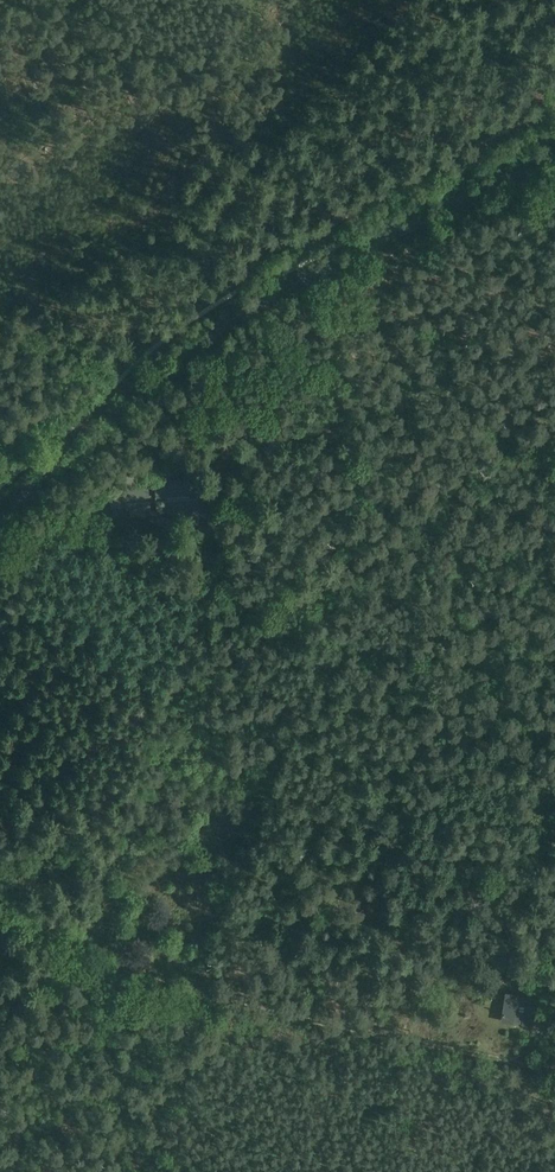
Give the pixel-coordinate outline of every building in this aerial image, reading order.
[(166,483),(152,484),(153,495),(153,496),(158,496),(158,500),(153,500),(153,501),(154,512),(168,511),(169,521),(185,520),(184,510),(196,510),(195,498),(192,498),(192,494),(194,493),(194,483),(183,484),(182,479),(166,480),(166,483)] [(153,496),(153,495),(147,496),(146,488),(145,488),(146,490),(123,491),(123,490),(122,490),(122,498),(123,498),(123,502),(122,502),(123,510),(124,510),(147,508),(147,509),(148,508),(147,501),(153,501),(153,500),(158,500),(158,496),(153,496)] [(538,992),(535,1007),(544,1009),(547,994),(538,992)] [(504,1006),(502,1020),(530,1025),(535,998),(526,997),(526,998),(518,996),(509,994),(507,1006),(504,1006)]
